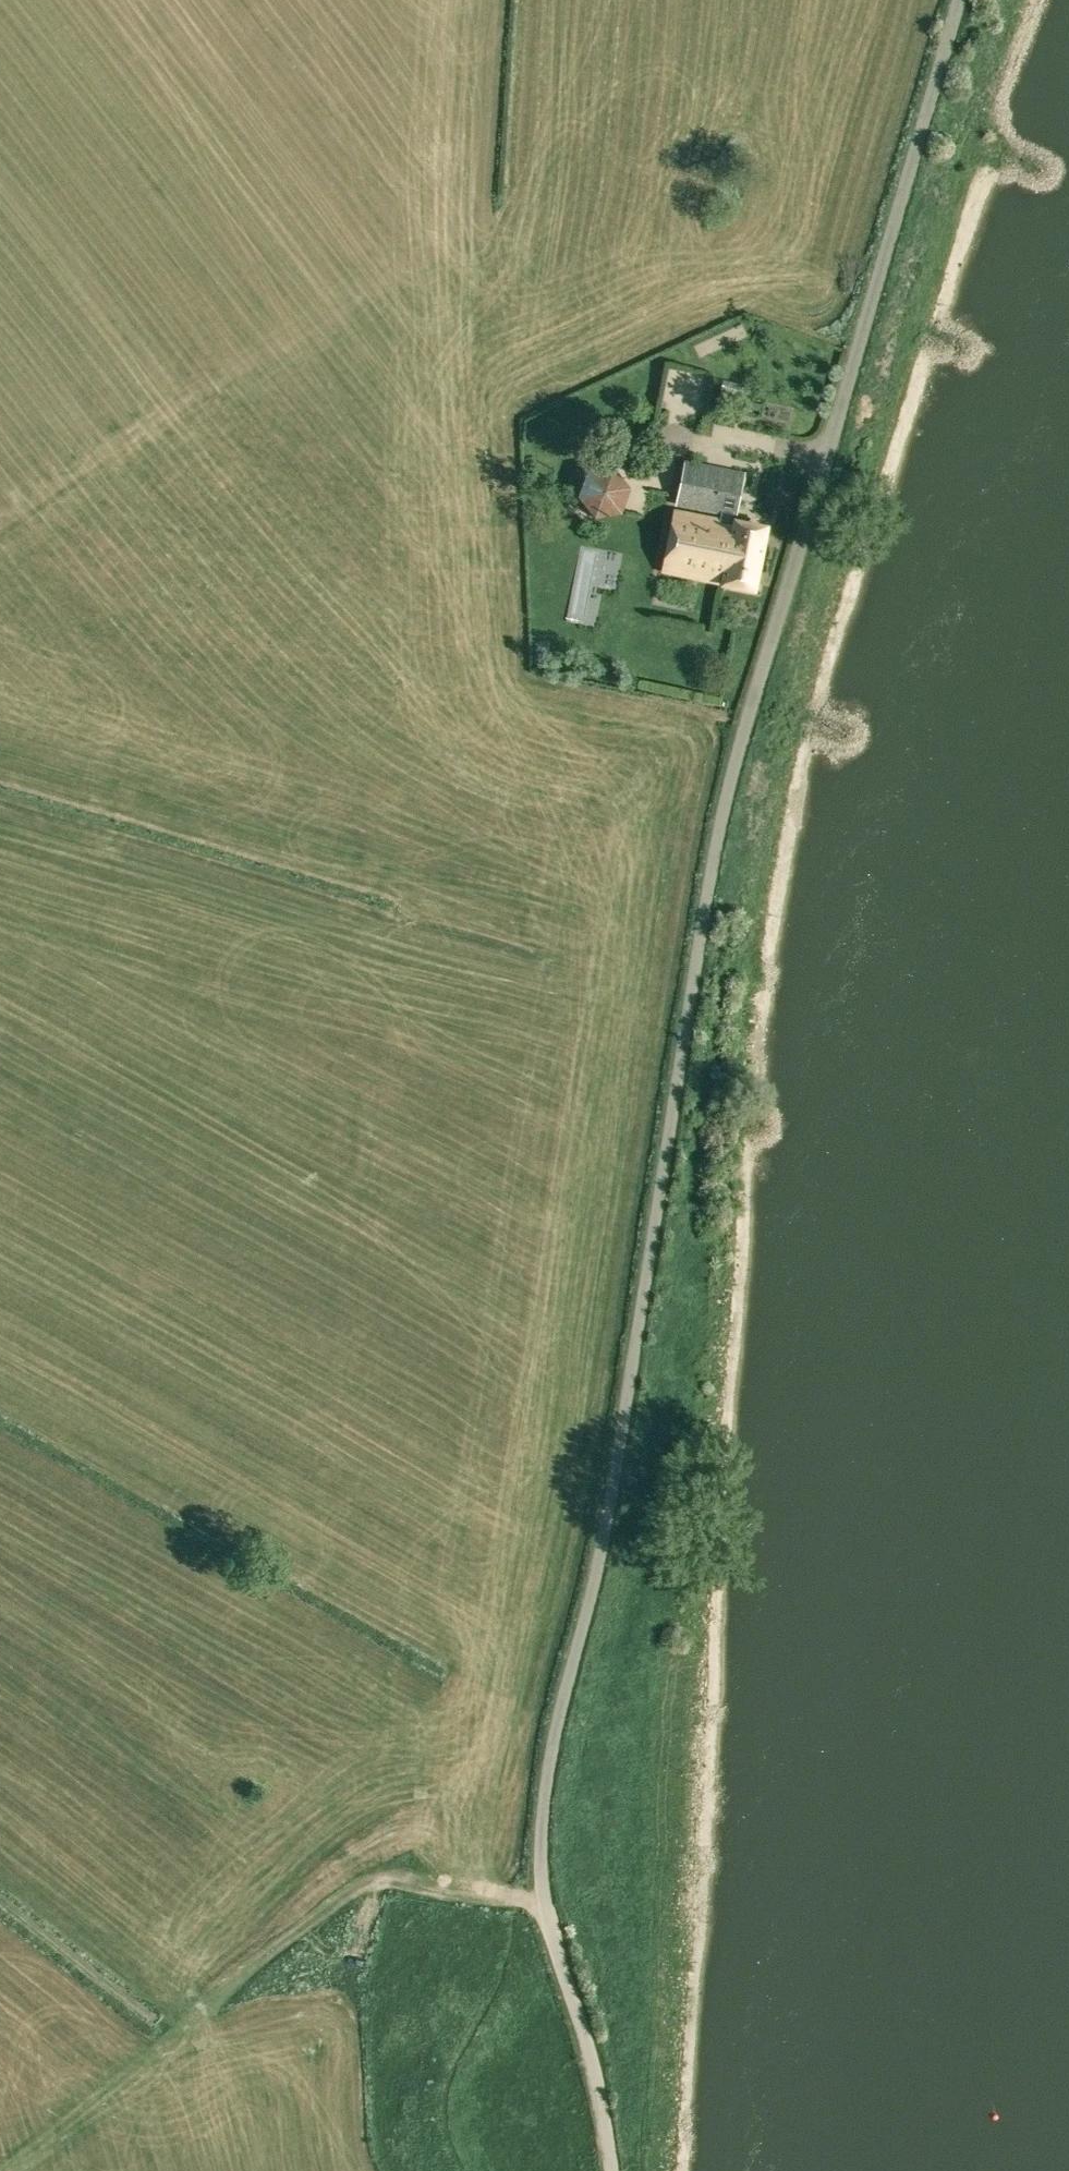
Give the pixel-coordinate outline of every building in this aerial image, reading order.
[(721,512),(719,521),(733,523),(743,474),(684,462),(676,503),(721,512)] [(578,498),(595,518),(620,514),(630,489),(614,469),(588,473),(578,498)] [(733,523),(719,521),(675,512),(663,569),(723,581),(722,584),(752,590),(764,530),(733,523)] [(631,584),(633,560),(613,559),(611,582),(631,584)]
